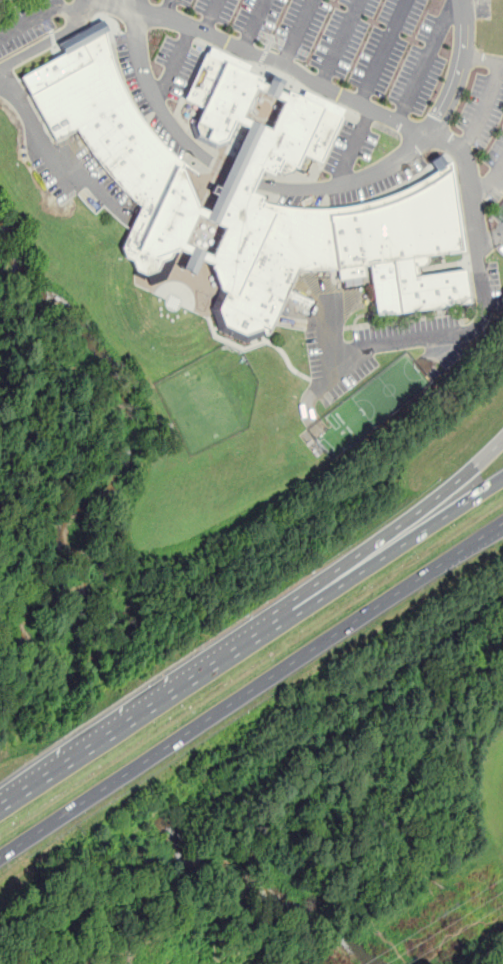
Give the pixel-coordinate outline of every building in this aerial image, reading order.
[(454,160),(432,176),(396,192),(364,198),(324,203),(294,205),(251,192),(261,170),(320,178),(350,114),(209,54),(188,109),(233,160),(214,210),(201,206),(192,168),(163,149),(144,122),(129,101),(121,80),(116,54),(115,26),(25,77),(59,144),(80,134),(112,176),(121,189),(144,206),(124,250),(150,264),(188,256),(214,269),(225,302),(228,320),(249,331),(280,325),(299,275),(340,274),(348,286),(368,285),(371,272),(376,315),(468,306),(454,160)]
